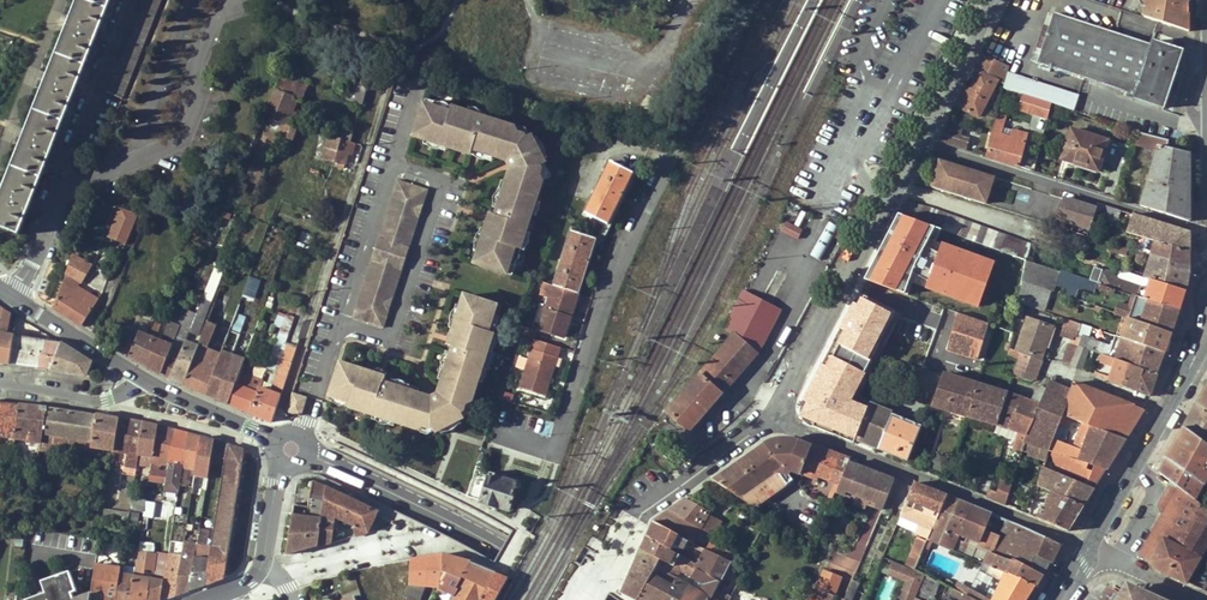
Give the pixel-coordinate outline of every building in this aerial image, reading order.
[(0,195),(0,227),(20,235),(43,174),(112,0),(77,0),(0,195)] [(107,93),(110,94),(123,99),(162,0),(143,0),(115,71),(119,73),(117,78),(113,76),(107,93)] [(1144,0),(1146,1),(1144,7),(1147,8),(1144,17),(1181,29),(1184,19),(1186,12),(1190,14),(1190,0),(1144,0)] [(1186,12),(1184,19),(1181,29),(1190,32),(1190,14),(1186,12)] [(1032,35),(1047,40),(1054,17),(1039,13),(1032,35)] [(1134,99),(1164,108),(1174,77),(1183,51),(1154,41),(1153,41),(1151,45),(1055,14),(1054,17),(1047,40),(1039,62),(1039,63),(1085,78),(1136,95),(1134,99)] [(300,30),(297,38),(302,40),(305,32),(300,30)] [(969,80),(966,86),(956,105),(979,117),(998,80),(1005,85),(1009,72),(1010,67),(983,53),(975,69),(980,71),(974,83),(969,80)] [(372,69),(354,64),(345,99),(363,104),(372,69)] [(1004,88),(1013,91),(1018,75),(1009,72),(1005,85),(1004,88)] [(283,74),(280,81),(307,91),(310,82),(283,74)] [(1079,96),(1018,75),(1013,91),(1027,95),(1037,98),(1052,103),(1075,110),(1079,96)] [(280,81),(270,104),(290,112),(295,100),(303,103),(307,91),(280,81)] [(1033,113),(1037,98),(1027,95),(1023,110),(1033,113)] [(1037,98),(1033,113),(1048,118),(1052,103),(1037,98)] [(480,117),(469,113),(427,100),(415,136),(426,140),(448,147),(472,155),(475,144),(486,148),(484,153),(493,155),(509,161),(513,168),(509,181),(503,179),(495,207),(499,208),(498,214),(493,212),(487,230),(481,251),(477,264),(513,275),(521,250),(527,232),(532,214),(537,201),(543,181),(539,172),(543,170),(541,165),(546,162),(544,157),(535,141),(534,137),(528,140),(525,134),(520,136),(516,128),(487,119),(486,122),(479,120),(480,117)] [(291,127),(296,114),(290,112),(270,104),(266,116),(284,123),(283,125),(291,127)] [(469,113),(480,117),(482,112),(471,108),(469,113)] [(1056,122),(1058,115),(1052,113),(1050,120),(1056,122)] [(1007,117),(997,114),(986,158),(1018,167),(1027,134),(1013,130),(1011,138),(1002,135),(1007,117)] [(938,140),(940,142),(965,150),(969,140),(960,136),(963,127),(948,121),(938,140)] [(279,135),(292,140),(296,128),(291,127),(283,125),(279,135)] [(352,132),(333,127),(330,137),(349,142),(352,132)] [(1074,162),(1076,158),(1100,166),(1108,141),(1072,129),(1063,159),(1074,162)] [(1190,152),(1168,147),(1169,142),(1169,141),(1139,133),(1135,144),(1158,150),(1141,206),(1190,222),(1190,206),(1190,166),(1190,152)] [(324,160),(345,166),(352,143),(349,142),(330,137),(324,160)] [(535,141),(544,157),(549,155),(540,138),(535,141)] [(448,147),(426,140),(424,145),(447,152),(448,147)] [(475,144),(472,155),(492,161),(493,155),(484,153),(486,148),(475,144)] [(1099,170),(1100,166),(1076,158),(1074,162),(1099,170)] [(933,186),(985,202),(993,176),(942,160),(933,186)] [(634,174),(611,162),(586,214),(595,218),(609,225),(634,174)] [(282,191),(297,196),(302,184),(287,179),(282,191)] [(397,180),(352,318),(384,328),(429,190),(397,180)] [(1078,217),(1093,222),(1099,204),(1084,199),(1078,217)] [(537,201),(532,214),(537,216),(542,203),(537,201)] [(906,202),(900,215),(1015,256),(1026,261),(1030,245),(930,208),(906,202)] [(1118,220),(1130,223),(1132,214),(1099,204),(1093,222),(1098,224),(1109,228),(1118,220)] [(128,245),(137,213),(115,207),(107,240),(128,245)] [(1190,233),(1132,214),(1130,223),(1127,233),(1156,242),(1189,253),(1190,233)] [(845,227),(849,229),(855,220),(849,217),(845,227)] [(595,240),(601,242),(605,234),(609,225),(595,218),(588,236),(596,239),(595,240)] [(1093,238),(1098,224),(1093,222),(1088,236),(1093,238)] [(803,232),(786,223),(782,232),(798,240),(803,232)] [(829,224),(811,257),(821,262),(839,229),(829,224)] [(267,232),(274,234),(276,228),(270,225),(267,232)] [(481,251),(487,230),(483,229),(476,250),(481,251)] [(596,239),(588,236),(572,231),(554,287),(578,295),(595,240),(596,239)] [(527,232),(521,250),(526,251),(532,234),(527,232)] [(313,238),(305,235),(301,243),(310,247),(313,238)] [(1189,259),(1189,253),(1156,242),(1152,257),(1189,269),(1189,259)] [(1112,245),(1111,252),(1126,255),(1127,247),(1112,245)] [(66,276),(81,282),(91,266),(74,255),(65,276),(66,276)] [(1026,261),(1015,256),(1009,282),(1021,286),(1022,282),(1026,261)] [(1188,271),(1189,269),(1152,257),(1146,275),(1145,277),(1155,280),(1185,290),(1188,278),(1188,274),(1188,271)] [(1110,288),(1026,261),(1022,282),(1031,285),(1044,289),(1054,293),(1056,286),(1070,291),(1068,298),(1088,304),(1102,309),(1129,318),(1171,333),(1176,318),(1179,310),(1110,288)] [(98,301),(79,287),(81,282),(66,276),(53,308),(82,326),(98,301)] [(253,304),(261,280),(249,276),(241,300),(253,304)] [(1182,299),(1185,290),(1155,280),(1152,291),(1117,282),(1116,285),(1112,284),(1110,288),(1179,310),(1182,299)] [(1021,286),(1020,291),(1028,294),(1031,285),(1022,282),(1021,286)] [(554,287),(545,284),(541,296),(550,299),(540,330),(564,338),(578,295),(554,287)] [(1028,294),(1040,298),(1044,289),(1031,285),(1028,294)] [(216,322),(223,325),(228,313),(236,316),(237,313),(240,306),(232,302),(231,306),(224,304),(227,296),(219,292),(208,323),(215,325),(216,322)] [(736,335),(667,412),(688,431),(728,388),(759,352),(781,312),(744,292),(724,329),(736,335)] [(384,383),(371,379),(373,374),(341,363),(329,400),(374,415),(396,423),(418,430),(426,426),(428,429),(434,426),(437,431),(440,430),(460,419),(462,418),(460,413),(466,410),(464,406),(471,402),(478,382),(482,369),(488,352),(494,333),(503,307),(465,295),(462,306),(454,329),(459,331),(454,347),(452,353),(447,351),(438,379),(443,380),(439,394),(432,398),(418,394),(420,389),(392,380),(390,385),(384,383)] [(200,307),(203,299),(196,296),(193,304),(200,307)] [(946,313),(947,309),(926,302),(920,318),(865,296),(851,332),(876,342),(908,353),(907,355),(944,366),(949,351),(947,350),(959,317),(946,313)] [(200,307),(190,333),(198,336),(211,301),(203,298),(203,299),(200,307)] [(462,306),(457,304),(450,328),(454,329),(462,306)] [(1018,304),(1016,315),(1022,317),(1025,306),(1018,304)] [(1088,304),(1086,308),(1101,313),(1102,309),(1088,304)] [(240,306),(237,313),(246,316),(249,309),(240,306)] [(7,329),(9,329),(12,313),(4,308),(0,330),(0,364),(10,365),(11,362),(15,336),(6,334),(7,329)] [(287,314),(268,368),(275,370),(295,317),(287,314)] [(947,350),(949,351),(977,360),(987,330),(994,332),(996,327),(960,314),(959,317),(947,350)] [(121,351),(146,367),(157,339),(164,320),(154,316),(147,335),(130,328),(121,351)] [(258,320),(251,317),(247,329),(254,331),(258,320)] [(1045,349),(1042,348),(1050,326),(1027,318),(1015,352),(1021,354),(1031,357),(1041,361),(1045,349)] [(1169,341),(1171,333),(1129,318),(1122,339),(1164,353),(1165,353),(1169,341)] [(1068,320),(1062,336),(1073,340),(1074,335),(1077,336),(1082,325),(1068,320)] [(235,348),(244,324),(234,321),(232,328),(225,344),(235,348)] [(159,376),(161,376),(180,326),(170,323),(163,341),(157,339),(146,367),(159,376)] [(199,347),(184,385),(207,394),(223,352),(225,344),(218,341),(214,351),(206,348),(215,325),(208,323),(199,347)] [(223,325),(218,341),(225,344),(232,328),(223,325)] [(1082,338),(1083,338),(1088,327),(1082,325),(1077,336),(1082,338)] [(188,330),(180,326),(161,376),(171,380),(184,347),(181,346),(188,330)] [(1053,327),(1050,326),(1042,348),(1045,349),(1053,327)] [(520,336),(535,340),(537,333),(523,328),(520,336)] [(459,331),(454,329),(449,345),(454,347),(459,331)] [(494,333),(488,352),(493,353),(499,334),(494,333)] [(1073,340),(1071,345),(1078,347),(1079,346),(1082,338),(1077,336),(1074,335),(1073,340)] [(92,362),(61,343),(15,336),(11,362),(38,366),(38,369),(86,376),(92,362)] [(1088,340),(1083,338),(1082,338),(1079,346),(1089,350),(1103,355),(1129,365),(1143,370),(1155,375),(1160,362),(1164,353),(1122,339),(1116,336),(1112,346),(1110,352),(1101,348),(1104,343),(1089,337),(1088,340)] [(184,385),(199,347),(186,342),(184,347),(171,380),(184,385)] [(243,342),(237,357),(223,352),(207,394),(229,404),(240,373),(251,344),(243,342)] [(1110,352),(1112,346),(1104,343),(1101,348),(1110,352)] [(1072,365),(1078,347),(1071,345),(1069,344),(1062,361),(1072,365)] [(288,345),(273,386),(262,381),(251,412),(273,422),(297,349),(288,345)] [(1072,365),(1081,369),(1089,350),(1079,346),(1078,347),(1072,365)] [(516,404),(541,411),(547,390),(556,393),(561,379),(552,376),(558,358),(533,350),(515,404),(516,404)] [(1015,352),(1010,350),(1009,356),(1019,359),(1021,354),(1015,352)] [(1019,359),(1014,375),(1023,379),(1031,357),(1021,354),(1019,359)] [(1103,355),(1096,374),(1122,385),(1129,365),(1103,355)] [(1037,379),(1038,375),(1043,363),(1043,362),(1041,361),(1031,357),(1023,379),(1023,380),(1032,383),(1037,379)] [(911,366),(889,360),(883,374),(904,383),(911,366)] [(1135,390),(1143,370),(1129,365),(1122,385),(1135,390)] [(911,366),(904,383),(934,395),(938,384),(936,381),(938,375),(911,366)] [(374,369),(373,374),(371,379),(384,383),(387,373),(385,372),(374,369)] [(482,369),(478,382),(483,384),(487,371),(482,369)] [(1154,385),(1157,375),(1155,375),(1143,370),(1135,390),(1150,395),(1154,385)] [(229,404),(251,412),(262,381),(240,373),(229,404)] [(943,380),(933,406),(968,417),(978,385),(945,374),(944,376),(942,375),(940,380),(943,380)] [(1070,393),(1072,389),(1051,380),(1048,388),(1066,395),(1068,392),(1070,393)] [(1132,425),(1131,421),(1134,417),(1137,419),(1143,409),(1075,382),(1072,389),(1070,393),(1068,392),(1066,395),(1048,388),(1047,389),(1032,422),(1024,442),(1032,444),(1039,447),(1049,450),(1106,470),(1118,451),(1130,431),(1129,430),(1132,425)] [(978,385),(968,417),(997,425),(1007,394),(978,385)] [(1206,392),(1206,386),(1197,404),(1199,405),(1206,392)] [(1023,399),(1017,411),(1028,416),(1026,419),(1032,422),(1047,389),(1043,387),(1035,392),(1031,402),(1023,399)] [(515,396),(504,392),(502,401),(512,403),(515,396)] [(305,398),(293,394),(288,411),(300,414),(305,398)] [(997,425),(994,433),(1006,437),(1008,429),(1017,411),(1023,399),(1017,397),(1007,394),(997,425)] [(512,403),(502,401),(498,400),(493,416),(511,421),(516,404),(515,404),(512,403)] [(0,403),(0,441),(1,436),(15,439),(21,405),(0,403)] [(1206,445),(1206,412),(1199,405),(1197,404),(1190,415),(1184,427),(1206,445)] [(47,408),(21,405),(15,439),(40,443),(42,444),(42,439),(47,409),(47,408)] [(869,408),(854,444),(877,453),(878,449),(891,417),(869,408)] [(71,413),(47,409),(42,439),(51,440),(52,435),(67,437),(71,413)] [(1008,429),(1017,432),(1015,441),(1012,449),(1021,452),(1022,450),(1024,442),(1032,422),(1026,419),(1028,416),(1017,411),(1008,429)] [(39,451),(41,451),(48,452),(53,454),(55,446),(93,452),(94,449),(114,452),(119,418),(97,414),(96,417),(71,413),(67,437),(52,435),(51,440),(42,439),(42,444),(40,443),(39,451)] [(901,421),(903,418),(892,414),(891,417),(878,449),(908,460),(921,428),(901,421)] [(396,423),(374,415),(373,420),(394,427),(396,423)] [(1132,425),(1129,430),(1130,431),(1137,419),(1134,417),(1131,421),(1132,425)] [(144,424),(119,418),(114,452),(128,455),(125,467),(137,469),(139,456),(144,424)] [(903,418),(901,421),(921,428),(922,426),(903,418)] [(460,419),(440,430),(442,434),(462,424),(460,419)] [(158,427),(144,424),(139,456),(153,458),(158,427)] [(173,430),(158,427),(153,458),(148,487),(165,489),(168,467),(173,430)] [(1184,427),(1173,448),(1171,451),(1201,467),(1202,465),(1206,468),(1206,445),(1184,427)] [(1006,437),(1005,438),(1015,441),(1017,432),(1008,429),(1006,437)] [(174,481),(180,482),(188,434),(173,430),(168,467),(165,489),(172,490),(173,485),(174,481)] [(189,470),(196,471),(202,438),(188,434),(180,482),(180,486),(186,487),(189,470)] [(206,490),(212,456),(214,441),(202,438),(196,471),(193,488),(206,490)] [(799,474),(799,473),(810,447),(794,441),(792,440),(786,439),(780,440),(775,441),(770,442),(765,445),(731,468),(733,471),(722,479),(720,476),(713,480),(754,507),(790,483),(791,471),(799,474)] [(212,456),(226,458),(228,446),(214,441),(212,456)] [(1022,450),(1029,452),(1032,444),(1024,442),(1022,450)] [(811,444),(810,447),(799,473),(816,480),(818,476),(838,485),(848,462),(850,459),(811,444)] [(1039,447),(1032,444),(1029,452),(1028,455),(1035,458),(1039,447)] [(217,520),(213,546),(207,584),(224,578),(244,451),(228,446),(226,458),(217,520)] [(1049,450),(1039,447),(1035,458),(1045,461),(1049,450)] [(490,453),(481,450),(466,495),(481,501),(480,504),(497,510),(498,508),(508,511),(515,491),(516,491),(518,491),(520,489),(520,488),(521,487),(520,485),(519,484),(517,483),(515,483),(514,484),(512,486),(494,480),(495,476),(490,474),(488,478),(482,476),(490,453)] [(1106,470),(1049,450),(1057,469),(1086,481),(1085,484),(1044,467),(1037,486),(1052,492),(1084,506),(1106,470)] [(1166,460),(1196,480),(1204,484),(1206,480),(1206,468),(1202,465),(1201,467),(1171,451),(1166,460)] [(1162,467),(1158,474),(1170,482),(1195,501),(1195,500),(1201,490),(1192,485),(1196,480),(1166,460),(1162,467)] [(18,478),(21,463),(11,461),(8,477),(18,478)] [(882,509),(894,480),(861,468),(860,472),(856,471),(858,466),(848,462),(838,485),(835,492),(845,495),(847,491),(856,494),(852,503),(865,508),(869,499),(874,501),(873,503),(874,503),(873,506),(882,509)] [(722,479),(733,471),(731,468),(720,476),(722,479)] [(298,506),(310,509),(314,482),(300,475),(298,506)] [(1006,505),(1012,483),(1001,479),(995,493),(993,500),(1006,505)] [(903,510),(904,507),(912,488),(894,480),(882,509),(881,512),(890,515),(893,507),(903,510)] [(1204,485),(1196,480),(1192,485),(1201,490),(1204,485)] [(314,482),(310,509),(317,510),(315,519),(297,515),(296,520),(293,555),(318,547),(327,487),(314,482)] [(1199,516),(1192,512),(1199,502),(1195,500),(1195,501),(1170,482),(1159,500),(1158,503),(1158,506),(1158,508),(1159,511),(1163,514),(1154,529),(1138,555),(1150,563),(1163,539),(1180,548),(1199,516)] [(912,488),(904,507),(921,515),(917,525),(924,529),(920,539),(917,538),(905,566),(914,570),(928,538),(943,502),(946,495),(914,483),(912,488)] [(336,519),(350,525),(351,526),(356,537),(368,533),(378,512),(327,487),(318,547),(332,543),(336,519)] [(993,500),(995,493),(989,490),(987,497),(993,500)] [(1038,503),(1034,501),(1029,515),(1069,531),(1077,519),(1084,506),(1052,492),(1045,508),(1038,505),(1038,503)] [(959,500),(946,495),(943,502),(956,508),(959,500)] [(142,511),(144,500),(133,498),(131,509),(142,511)] [(708,514),(709,512),(686,499),(669,511),(700,528),(708,514)] [(967,538),(979,543),(991,514),(959,500),(956,508),(940,544),(961,553),(967,538)] [(153,517),(154,502),(145,501),(144,517),(153,517)] [(940,544),(956,508),(943,502),(928,538),(940,544)] [(1186,582),(1206,547),(1206,509),(1199,502),(1192,512),(1199,516),(1180,548),(1163,539),(1150,563),(1162,571),(1186,582)] [(129,522),(130,514),(104,511),(103,518),(129,522)] [(693,542),(700,528),(669,511),(654,521),(685,538),(693,542)] [(721,521),(708,514),(700,528),(713,535),(721,521)] [(1024,550),(1028,541),(1033,532),(991,514),(979,543),(977,548),(1013,562),(1014,560),(1042,574),(1049,562),(1024,550)] [(654,521),(647,538),(670,550),(675,541),(681,544),(685,538),(654,521)] [(733,544),(746,551),(757,530),(744,523),(733,544)] [(189,591),(207,584),(213,546),(204,545),(207,530),(200,529),(198,544),(197,544),(189,591)] [(1060,544),(1033,532),(1028,541),(1055,553),(1057,549),(1060,544)] [(679,555),(670,550),(647,538),(641,550),(660,560),(673,567),(679,555)] [(1006,572),(1034,586),(1039,579),(1042,574),(1014,560),(1013,562),(977,548),(979,543),(967,538),(961,553),(990,567),(1005,573),(1006,572)] [(706,549),(715,554),(719,546),(710,541),(706,549)] [(1028,541),(1024,550),(1049,562),(1050,562),(1055,553),(1028,541)] [(177,596),(189,591),(197,544),(185,542),(183,557),(177,596)] [(729,561),(733,553),(719,546),(715,554),(729,561)] [(114,549),(112,564),(120,566),(122,551),(114,549)] [(697,564),(695,568),(720,582),(727,568),(712,561),(715,554),(706,549),(697,564)] [(151,579),(141,577),(145,551),(139,550),(135,576),(131,599),(148,599),(151,579)] [(657,564),(660,560),(641,550),(623,592),(637,599),(655,567),(657,564)] [(183,557),(169,554),(168,560),(162,599),(164,599),(177,596),(183,557)] [(730,562),(729,561),(715,554),(712,561),(727,568),(730,562)] [(409,584),(426,585),(440,586),(443,555),(412,560),(409,584)] [(440,586),(455,595),(459,589),(457,588),(471,563),(443,555),(440,586)] [(679,555),(673,567),(690,575),(695,568),(697,564),(679,555)] [(915,579),(916,577),(924,580),(926,575),(914,570),(904,568),(882,558),(880,564),(915,579)] [(161,559),(158,580),(151,579),(148,599),(162,599),(168,560),(161,559)] [(690,577),(690,575),(673,567),(660,560),(657,564),(677,576),(687,581),(690,577)] [(496,573),(471,563),(457,588),(459,589),(455,595),(453,597),(452,599),(481,599),(496,573)] [(121,574),(122,568),(96,564),(91,594),(91,599),(117,599),(121,574)] [(676,579),(655,567),(637,599),(639,599),(664,599),(676,579)] [(1025,599),(1034,586),(1006,572),(1005,573),(990,567),(986,574),(1002,581),(993,599),(1025,599)] [(690,577),(695,580),(703,584),(698,592),(690,587),(689,586),(681,599),(706,599),(708,597),(711,599),(716,590),(720,582),(695,568),(690,575),(690,577)] [(48,599),(75,599),(72,593),(77,591),(70,572),(42,582),(47,594),(48,599)] [(506,582),(508,578),(496,573),(481,599),(495,599),(506,582)] [(117,599),(131,599),(135,576),(121,574),(117,599)] [(966,595),(926,575),(924,580),(916,598),(919,599),(975,599),(966,595)] [(896,581),(882,576),(874,599),(877,599),(889,599),(896,581)] [(740,589),(747,592),(751,582),(741,577),(736,587),(740,589)] [(676,579),(664,599),(681,599),(689,586),(685,584),(676,579)] [(852,579),(843,599),(850,599),(858,582),(852,579)] [(703,584),(695,580),(690,587),(698,592),(703,584)] [(386,599),(404,599),(409,584),(392,583),(386,599)] [(404,599),(421,599),(426,585),(409,584),(404,599)] [(970,588),(966,595),(975,599),(992,599),(970,588)] [(1152,593),(1153,590),(1143,588),(1139,594),(1121,598),(1117,596),(1115,599),(1168,599),(1152,593)] [(810,599),(818,599),(820,592),(814,589),(810,599)] [(1126,591),(1121,598),(1139,594),(1137,592),(1134,590),(1131,589),(1128,589),(1126,591)] [(731,598),(716,590),(711,599),(713,599),(730,599),(731,598)] [(843,599),(820,592),(818,599),(843,599)]
